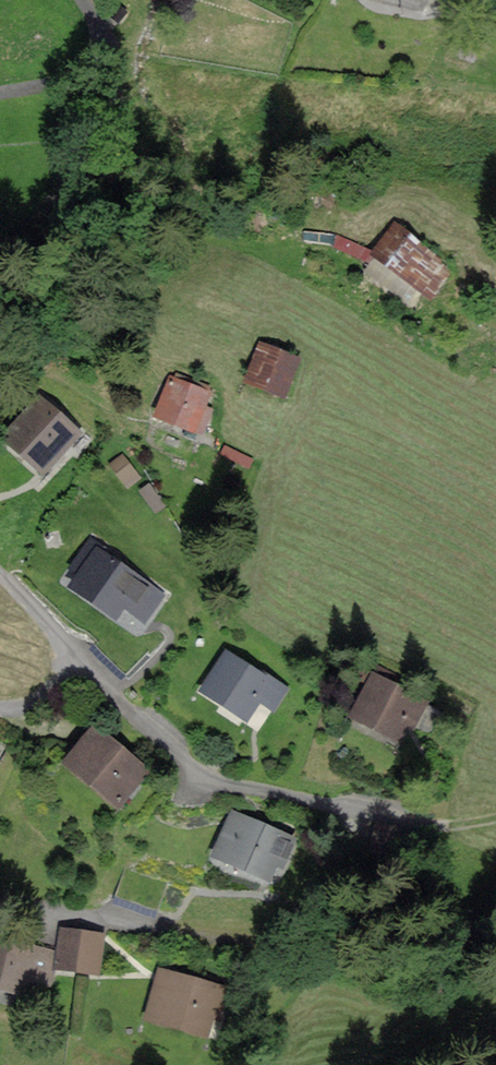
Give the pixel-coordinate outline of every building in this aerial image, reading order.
[(448,271),(395,227),(376,250),(428,294),(448,271)] [(297,358),(259,344),(246,380),(284,394),(297,358)] [(208,392),(170,379),(157,415),(202,430),(209,408),(203,406),(208,392)] [(78,432),(39,397),(4,436),(43,471),(78,432)] [(137,478),(123,456),(112,463),(127,485),(137,478)] [(104,547),(91,538),(70,568),(78,574),(70,584),(116,617),(125,605),(145,620),(163,594),(102,550),(104,547)] [(285,688),(227,651),(202,690),(246,718),(259,699),(272,708),(285,688)] [(428,697),(378,668),(352,713),(398,740),(407,724),(411,726),(428,697)] [(147,771),(94,726),(66,760),(119,805),(147,771)] [(292,839),(233,813),(215,854),(269,878),(275,863),(281,866),(292,839)] [(103,936),(62,928),(56,963),(97,970),(103,936)] [(0,937),(0,986),(40,996),(52,950),(0,937)] [(227,989),(160,970),(147,1015),(205,1032),(210,1013),(219,1016),(227,989)]
